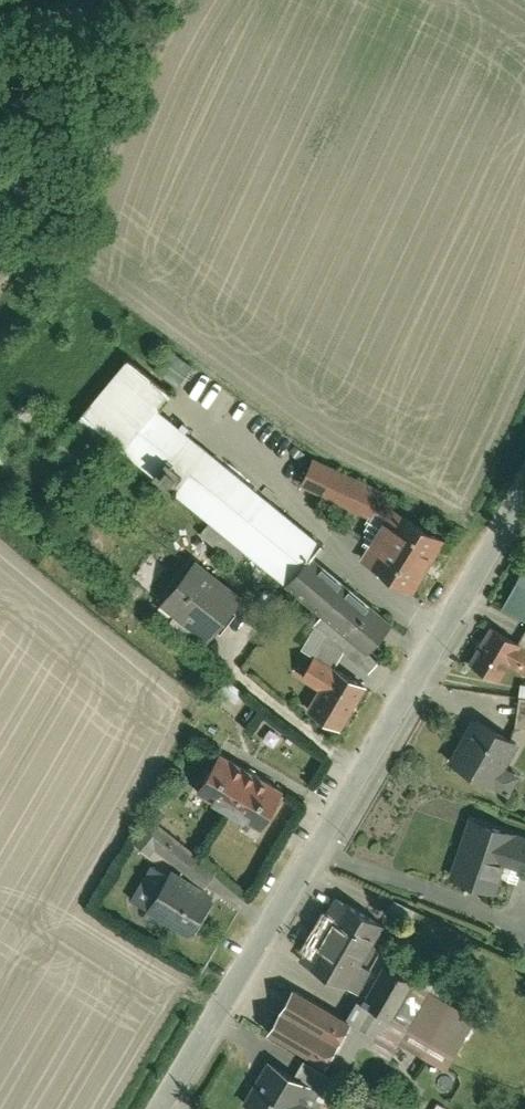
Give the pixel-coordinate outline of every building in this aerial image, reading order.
[(120,426),(295,570),(322,538),(329,529),(169,397),(180,383),(138,348),(91,405),(84,414),(111,437),(120,426)] [(326,443),(312,471),(381,505),(395,476),(351,455),(326,443)] [(421,578),(455,525),(403,491),(369,545),(421,578)] [(322,538),(295,570),(352,618),(377,638),(404,606),(322,538)] [(204,544),(168,587),(218,628),(253,585),(204,544)] [(505,606),(524,617),(524,577),(522,575),(505,606)] [(498,612),(477,647),(507,665),(516,650),(524,655),(524,628),(498,612)] [(388,647),(377,638),(352,618),(343,629),(353,638),(379,659),(388,647)] [(322,641),(344,653),(353,638),(343,629),(335,623),(322,641)] [(353,716),(378,672),(344,653),(322,641),(308,665),(327,676),(316,696),(353,716)] [(479,701),(456,747),(506,773),(524,735),(524,725),(479,701)] [(228,738),(205,776),(272,817),(296,779),(245,748),(228,738)] [(476,801),(455,864),(510,882),(519,854),(524,856),(524,818),(476,801)] [(216,869),(229,852),(163,803),(145,828),(158,838),(164,831),(216,869)] [(180,853),(155,894),(197,919),(222,879),(180,853)] [(399,913),(342,881),(307,946),(364,977),(399,913)] [(422,967),(393,951),(372,988),(391,998),(401,1004),(422,967)] [(486,1002),(422,967),(401,1004),(418,1013),(408,1030),(456,1056),(486,1002)] [(289,993),(347,1028),(360,1007),(302,972),(289,993)] [(289,993),(275,1017),(333,1052),(347,1028),(289,993)] [(408,1030),(418,1013),(401,1004),(391,998),(373,1030),(400,1045),(408,1030)] [(278,1041),(250,1091),(282,1108),(317,1108),(324,1096),(306,1086),(319,1064),(278,1041)]
